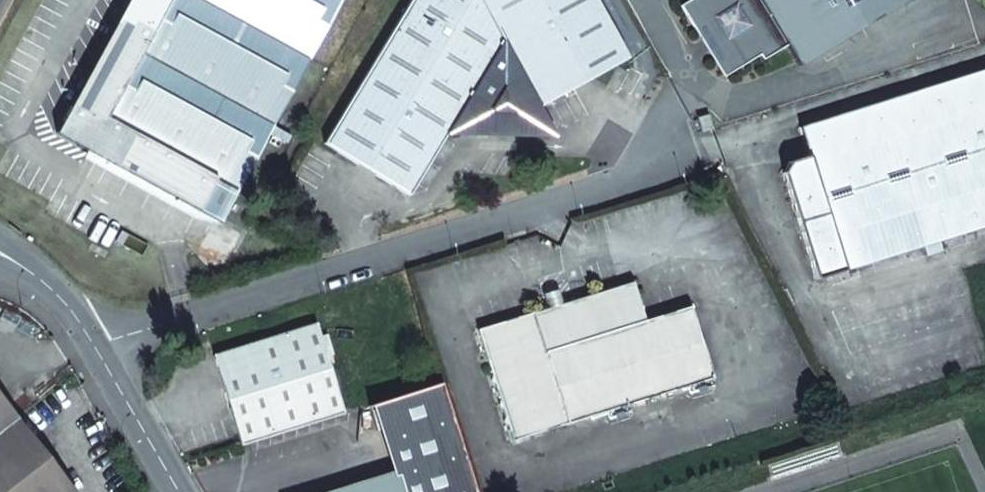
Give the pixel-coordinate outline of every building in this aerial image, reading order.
[(198,210),(218,221),(339,0),(127,0),(55,132),(86,149),(198,210)] [(545,121),(543,118),(538,107),(626,58),(594,0),(410,0),(322,142),(408,195),(445,133),(454,119),(471,120),(478,134),(479,134),(490,125),(507,125),(515,134),(519,135),(527,121),(544,121),(545,121)] [(679,4),(693,28),(699,25),(722,63),(730,64),(759,46),(763,52),(771,53),(786,44),(798,64),(902,0),(685,0),(679,4)] [(798,126),(807,155),(788,161),(782,172),(815,278),(923,244),(926,254),(940,250),(937,240),(984,225),(984,68),(798,126)] [(697,117),(702,131),(712,128),(707,114),(697,117)] [(454,119),(445,133),(478,134),(471,120),(454,119)] [(551,135),(545,121),(544,121),(527,121),(519,135),(551,135)] [(479,134),(515,134),(507,125),(490,125),(479,134)] [(192,220),(198,210),(86,149),(80,159),(192,220)] [(512,441),(554,427),(712,378),(689,306),(644,319),(632,282),(477,330),(512,441)] [(240,445),(342,413),(315,324),(213,356),(240,445)] [(374,404),(395,472),(328,491),(474,491),(441,383),(374,404)] [(16,418),(0,398),(0,431),(16,418)] [(16,418),(0,431),(0,491),(74,491),(16,418)]
